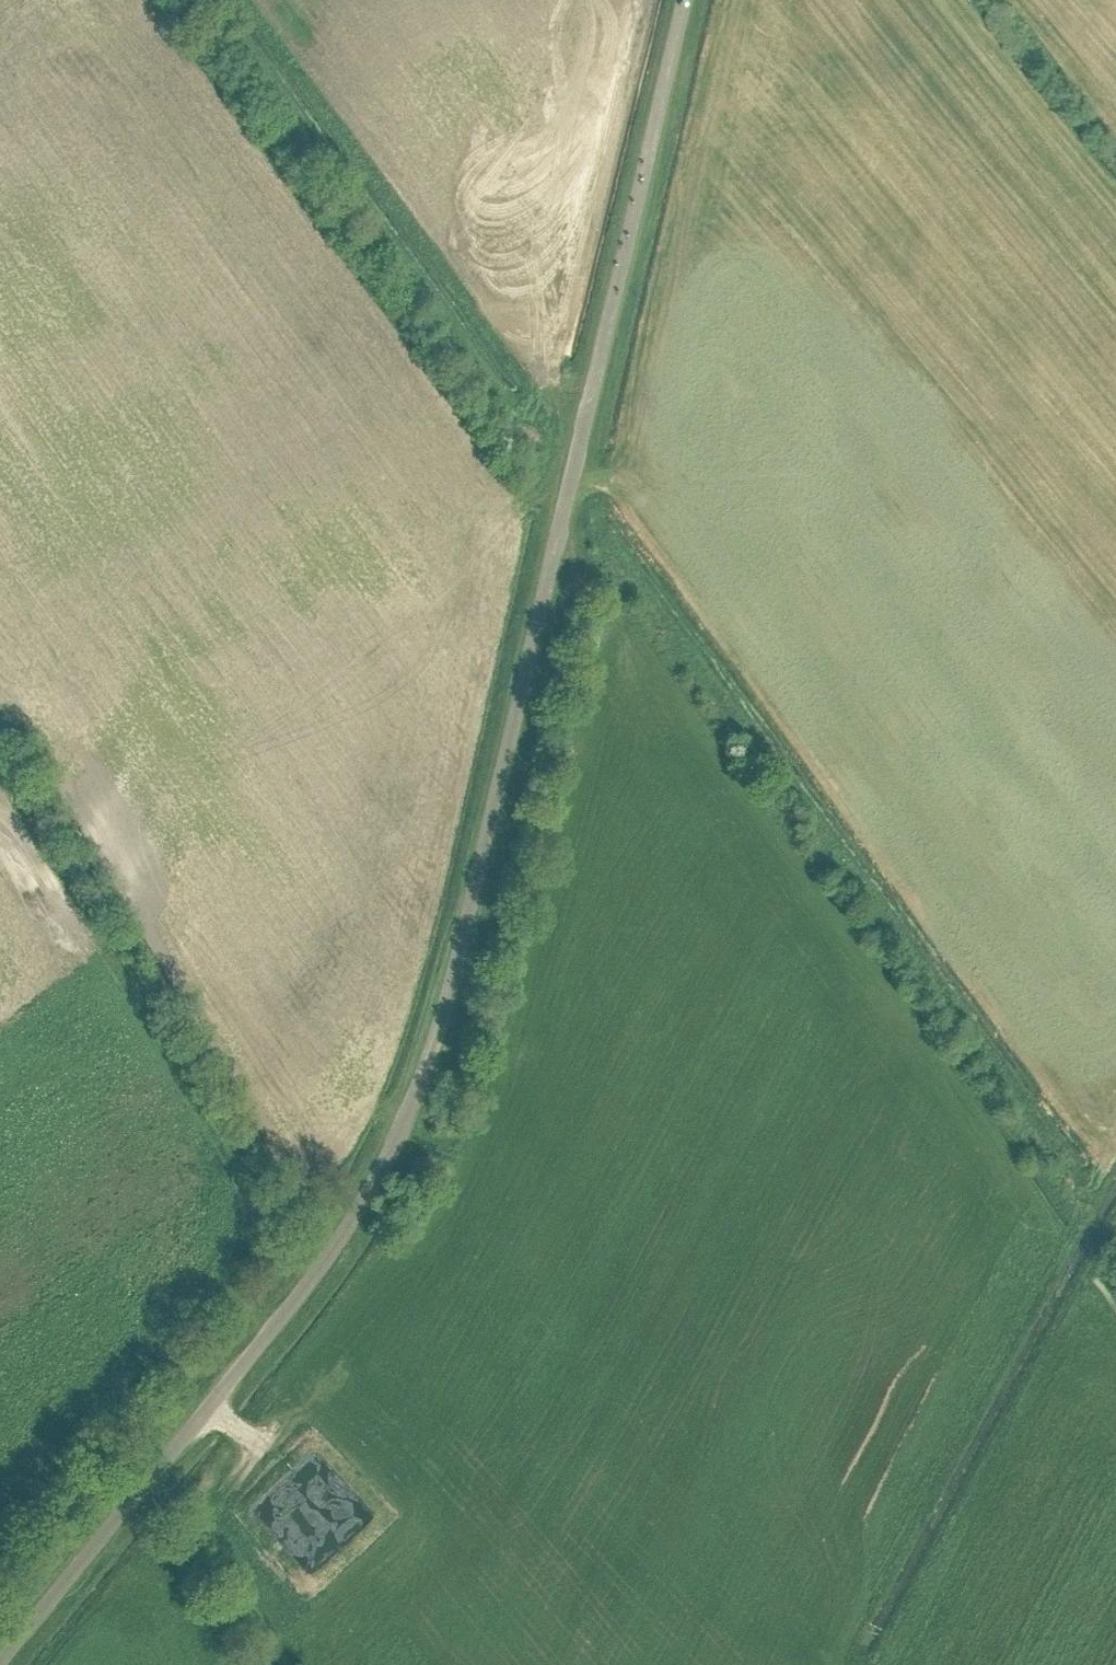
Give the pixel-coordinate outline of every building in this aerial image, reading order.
[(317,1499),(301,1486),(294,1491),(282,1473),(275,1468),(252,1483),(246,1491),(223,1506),(241,1532),(276,1560),(286,1547),(295,1541),(303,1532),(317,1522),(326,1512),(317,1499)]
